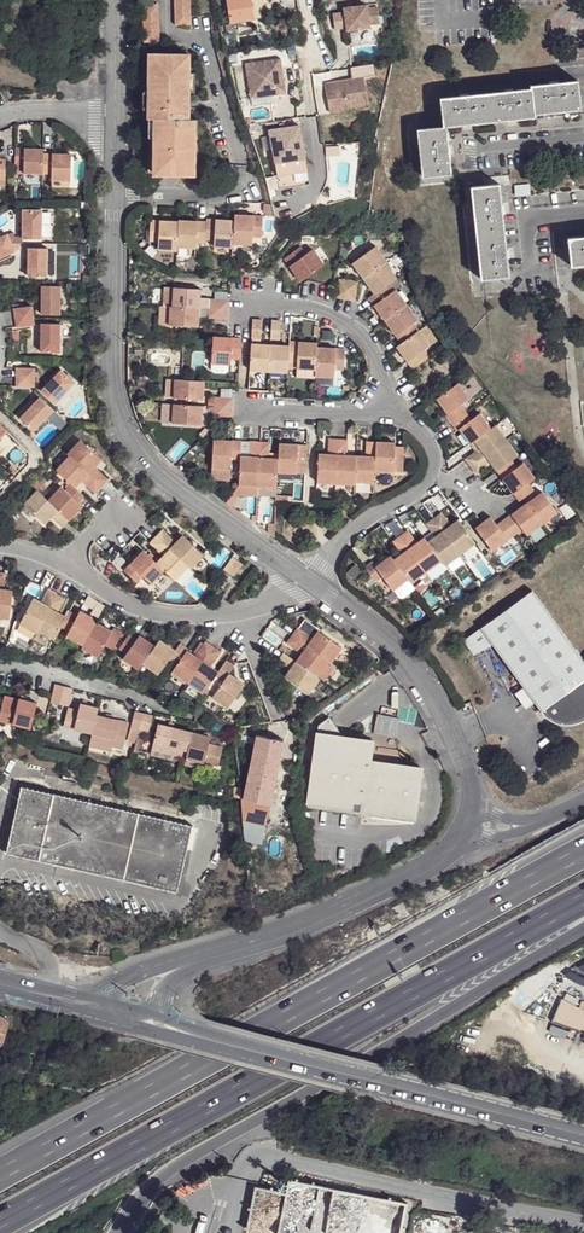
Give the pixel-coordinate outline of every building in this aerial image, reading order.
[(178,27),(195,27),(194,0),(177,0),(178,27)] [(232,1),(236,27),(278,20),(276,9),(266,11),(264,0),(236,0),(232,1)] [(159,4),(152,4),(141,5),(142,41),(161,40),(160,37),(159,4)] [(348,17),(336,18),(338,34),(350,32),(351,35),(373,32),(372,29),(383,28),(381,11),(370,13),(370,9),(347,13),(348,17)] [(191,57),(151,55),(149,91),(149,111),(146,175),(197,177),(199,121),(188,120),(189,95),(190,75),(191,57)] [(286,63),(251,68),(257,103),(292,98),(286,63)] [(367,85),(328,89),(330,112),(349,110),(349,114),(370,111),(367,85)] [(533,94),(538,118),(582,113),(579,85),(533,90),(533,94)] [(488,99),(490,126),(537,121),(538,118),(533,94),(488,99)] [(490,126),(488,99),(443,104),(445,131),(449,131),(490,126)] [(305,131),(275,136),(280,170),(310,165),(305,131)] [(453,178),(449,131),(445,131),(420,135),(425,181),(453,178)] [(45,144),(17,144),(16,164),(25,164),(26,168),(45,168),(45,153),(45,147),(45,144)] [(45,168),(45,174),(52,174),(51,180),(71,180),(71,154),(45,153),(45,168)] [(143,169),(142,154),(132,154),(132,169),(143,169)] [(280,170),(281,179),(311,175),(310,165),(280,170)] [(479,241),(506,237),(501,189),(487,190),(473,192),(479,241)] [(42,211),(23,210),(23,238),(41,238),(42,211)] [(243,217),(243,223),(233,222),(232,244),(252,246),(253,237),(262,238),(263,218),(243,217)] [(167,221),(150,220),(149,242),(156,242),(156,249),(175,250),(176,247),(176,228),(167,227),(167,221)] [(205,224),(204,242),(213,243),(212,247),(231,248),(232,244),(233,222),(205,221),(205,224)] [(205,224),(176,222),(176,228),(176,247),(196,248),(196,243),(204,244),(204,242),(205,224)] [(11,243),(8,235),(0,238),(0,247),(11,243)] [(506,237),(479,241),(484,284),(511,281),(506,237)] [(570,243),(573,271),(583,270),(583,241),(570,243)] [(14,252),(11,243),(0,247),(0,257),(14,252)] [(304,279),(308,277),(323,265),(311,249),(306,252),(301,245),(284,258),(294,273),(298,270),(304,279)] [(48,248),(28,248),(27,276),(48,277),(48,248)] [(376,248),(353,264),(363,278),(368,275),(383,263),(386,262),(376,248)] [(383,263),(368,275),(373,283),(368,287),(374,295),(384,287),(394,279),(383,263)] [(298,270),(294,273),(300,282),(304,279),(298,270)] [(363,278),(368,287),(373,283),(368,275),(363,278)] [(340,281),(337,299),(344,301),(347,282),(340,281)] [(347,282),(344,301),(354,302),(356,284),(347,282)] [(45,314),(63,314),(64,285),(45,285),(45,314)] [(384,287),(374,295),(368,298),(378,312),(383,308),(389,317),(405,305),(395,291),(390,295),(384,287)] [(173,307),(174,289),(166,288),(165,307),(170,307),(173,307)] [(174,289),(173,307),(170,307),(170,327),(198,328),(198,318),(199,317),(194,316),(194,309),(199,309),(199,301),(199,290),(174,289)] [(199,301),(199,309),(194,309),(194,316),(199,317),(198,318),(210,319),(211,301),(199,301)] [(210,319),(226,319),(228,302),(211,301),(210,319)] [(15,317),(34,315),(33,305),(14,306),(15,317)] [(412,326),(417,322),(405,305),(389,317),(384,320),(400,343),(401,343),(417,331),(412,326)] [(383,308),(378,312),(384,320),(389,317),(383,308)] [(16,326),(35,323),(34,318),(34,315),(15,317),(16,326)] [(260,338),(261,319),(252,319),(251,337),(260,338)] [(278,320),(270,320),(269,339),(278,339),(278,320)] [(63,322),(45,322),(45,351),(63,351),(63,322)] [(424,326),(417,331),(429,348),(437,343),(424,326)] [(417,331),(401,343),(406,350),(401,354),(413,369),(428,357),(424,352),(429,348),(417,331)] [(250,346),(259,346),(260,338),(251,337),(250,346)] [(231,359),(238,359),(239,340),(222,339),(222,344),(213,343),(210,371),(214,374),(225,375),(228,372),(229,365),(230,365),(231,359)] [(288,348),(287,362),(297,363),(296,369),(314,370),(315,355),(315,349),(315,345),(288,343),(288,348)] [(400,343),(396,346),(401,354),(406,350),(401,343),(400,343)] [(259,346),(250,346),(248,370),(267,372),(268,352),(268,347),(259,346)] [(277,348),(277,353),(268,352),(267,372),(286,374),(287,362),(288,348),(277,348)] [(324,349),(324,355),(315,355),(314,370),(314,376),(335,377),(335,370),(344,370),(345,350),(324,349)] [(16,377),(34,377),(34,368),(16,368),(16,377)] [(64,371),(44,391),(58,404),(78,384),(64,371)] [(16,387),(35,386),(34,377),(16,377),(16,387)] [(174,397),(175,380),(167,379),(166,396),(174,397)] [(203,391),(204,382),(181,380),(175,380),(174,397),(174,399),(196,401),(196,390),(203,391)] [(468,399),(457,385),(438,399),(443,406),(440,408),(445,415),(442,417),(448,425),(465,413),(459,406),(468,399)] [(34,431),(54,409),(46,401),(41,396),(20,418),(34,431)] [(215,408),(232,408),(233,399),(215,398),(215,408)] [(434,401),(440,408),(443,406),(438,399),(434,401)] [(195,406),(173,405),(172,424),(200,426),(201,415),(195,414),(195,406)] [(214,416),(232,418),(232,408),(215,408),(214,416)] [(465,413),(448,425),(453,431),(456,429),(461,437),(464,435),(471,443),(473,442),(475,440),(490,429),(479,414),(470,420),(465,413)] [(469,468),(506,441),(495,426),(490,429),(475,440),(482,448),(479,450),(465,461),(469,468)] [(464,435),(461,437),(468,445),(471,443),(464,435)] [(75,437),(62,450),(65,453),(98,484),(105,478),(92,466),(98,459),(75,437)] [(220,441),(212,440),(209,469),(228,471),(229,460),(239,461),(239,460),(239,457),(239,442),(230,441),(229,444),(220,443),(220,441)] [(335,491),(338,441),(330,440),(329,455),(328,459),(316,459),(314,489),(335,491)] [(473,442),(479,450),(482,448),(475,440),(473,442)] [(354,488),(356,461),(346,460),(346,456),(347,441),(338,441),(335,491),(354,492),(354,488)] [(506,441),(469,468),(474,474),(488,463),(491,461),(498,470),(511,461),(517,456),(506,441)] [(374,477),(376,443),(367,442),(366,457),(366,461),(356,461),(354,488),(373,489),(374,477)] [(256,487),(259,444),(250,443),(249,458),(248,460),(239,460),(239,461),(238,486),(256,487)] [(376,443),(374,477),(401,479),(402,460),(393,459),(394,447),(385,447),(385,443),(376,443)] [(266,459),(267,444),(259,444),(256,487),(275,488),(276,474),(277,462),(266,462),(266,459)] [(286,445),(278,444),(277,459),(277,462),(276,474),(294,475),(294,465),(303,465),(305,446),(296,445),(296,448),(286,447),(286,445)] [(77,479),(91,492),(98,484),(65,453),(51,466),(62,477),(71,485),(77,479)] [(495,472),(498,470),(491,461),(488,463),(495,472)] [(498,470),(495,472),(507,488),(509,485),(516,495),(529,486),(535,481),(522,463),(516,467),(511,461),(498,470)] [(43,497),(66,519),(79,506),(74,501),(80,494),(71,485),(62,477),(43,497)] [(513,496),(514,496),(516,495),(509,485),(507,488),(513,496)] [(516,495),(514,496),(519,503),(523,500),(534,493),(529,486),(516,495)] [(43,497),(32,487),(17,503),(40,524),(46,517),(58,528),(66,519),(43,497)] [(528,508),(541,525),(557,513),(542,493),(534,499),(536,502),(528,508)] [(534,499),(526,505),(528,508),(536,502),(534,499)] [(503,521),(514,535),(521,530),(525,536),(541,525),(528,508),(526,505),(518,510),(520,514),(513,519),(510,516),(503,521)] [(518,510),(510,516),(513,519),(520,514),(518,510)] [(185,520),(176,514),(171,521),(179,527),(185,520)] [(452,530),(443,518),(435,524),(457,554),(472,543),(461,527),(454,533),(452,530)] [(489,518),(481,524),(483,527),(491,521),(489,518)] [(514,535),(503,521),(496,527),(491,521),(483,527),(481,524),(474,530),(490,553),(514,535)] [(457,554),(435,524),(428,529),(437,541),(439,543),(431,549),(439,560),(442,564),(457,554)] [(460,525),(452,530),(454,533),(461,527),(460,525)] [(188,568),(191,570),(205,556),(182,534),(175,542),(172,540),(161,530),(155,536),(188,568)] [(414,542),(405,531),(398,536),(424,571),(439,560),(431,549),(429,547),(424,540),(416,545),(414,542)] [(175,542),(182,534),(180,532),(172,540),(175,542)] [(188,568),(155,536),(149,543),(160,553),(162,555),(156,563),(164,571),(175,582),(188,568)] [(424,571),(398,536),(391,541),(399,553),(401,556),(393,562),(405,578),(408,583),(424,571)] [(416,545),(424,540),(421,537),(414,542),(416,545)] [(429,547),(431,549),(439,543),(437,541),(429,547)] [(142,550),(136,557),(139,560),(146,554),(142,550)] [(156,563),(162,555),(160,553),(153,561),(156,563)] [(393,562),(401,556),(399,553),(391,559),(393,562)] [(153,561),(146,554),(139,560),(136,557),(122,571),(136,584),(143,576),(152,584),(164,571),(156,563),(153,561)] [(391,559),(388,555),(381,560),(384,563),(375,569),(373,566),(369,561),(362,566),(373,581),(381,576),(390,590),(405,578),(393,562),(391,559)] [(230,559),(221,570),(231,578),(240,566),(230,559)] [(375,569),(384,563),(381,560),(373,566),(375,569)] [(424,571),(408,583),(416,593),(432,582),(424,571)] [(2,586),(3,576),(3,572),(0,572),(0,616),(9,618),(13,588),(2,586)] [(222,576),(215,586),(219,590),(226,580),(222,576)] [(36,631),(56,595),(49,591),(41,604),(33,599),(19,625),(35,634),(36,631)] [(462,640),(472,655),(489,642),(521,688),(532,702),(539,712),(540,713),(541,715),(543,717),(545,718),(546,720),(548,721),(550,722),(552,723),(554,724),(557,724),(559,725),(561,725),(563,725),(565,725),(568,725),(570,725),(572,725),(574,724),(576,723),(578,722),(580,721),(582,720),(583,719),(583,718),(583,666),(531,591),(462,640)] [(57,613),(64,599),(56,595),(36,631),(52,639),(60,626),(65,617),(57,613)] [(435,618),(443,613),(439,609),(432,614),(435,618)] [(93,624),(95,621),(78,611),(75,616),(68,612),(65,617),(60,626),(67,631),(66,634),(83,643),(93,624)] [(297,629),(293,636),(328,661),(330,663),(332,660),(341,648),(318,631),(317,631),(306,623),(300,631),(297,629)] [(112,630),(110,633),(93,624),(83,643),(81,646),(98,655),(99,653),(107,657),(119,634),(112,630)] [(142,661),(153,646),(138,635),(134,640),(128,635),(118,649),(124,654),(123,656),(137,667),(142,661)] [(287,643),(301,654),(295,662),(316,677),(328,661),(293,636),(287,643)] [(186,651),(187,649),(180,644),(174,651),(158,639),(153,646),(142,661),(159,673),(169,658),(177,663),(186,651)] [(205,642),(194,657),(186,651),(177,663),(171,670),(187,682),(212,647),(205,642)] [(209,667),(219,653),(212,647),(187,682),(202,693),(214,677),(217,673),(209,667)] [(281,648),(279,651),(282,653),(291,658),(292,656),(281,648)] [(341,648),(332,660),(339,664),(347,652),(341,648)] [(318,678),(316,677),(295,662),(282,653),(278,660),(290,669),(285,677),(307,695),(318,678)] [(233,666),(225,661),(217,673),(214,677),(202,693),(225,708),(242,684),(227,674),(233,666)] [(52,693),(51,700),(68,705),(72,686),(55,682),(52,693)] [(532,702),(521,688),(512,694),(522,709),(532,702)] [(0,712),(0,720),(29,728),(36,702),(5,693),(0,712)] [(97,714),(98,707),(80,703),(78,710),(68,707),(63,726),(92,734),(97,714)] [(139,732),(144,714),(134,711),(130,730),(139,732)] [(92,734),(91,741),(112,746),(121,749),(127,722),(97,714),(92,734)] [(144,714),(139,732),(147,734),(151,716),(144,714)] [(317,726),(306,805),(414,821),(422,768),(370,760),(372,741),(335,735),(336,729),(328,717),(317,726)] [(186,759),(192,733),(158,723),(151,750),(186,759)] [(139,732),(130,730),(127,741),(137,743),(139,732)] [(192,733),(186,759),(217,767),(222,747),(209,744),(210,737),(192,733)] [(266,738),(258,737),(249,782),(275,789),(286,744),(266,738)] [(91,741),(90,746),(110,751),(112,746),(91,741)] [(63,782),(80,786),(82,777),(65,773),(63,782)] [(275,789),(249,782),(245,800),(270,808),(272,807),(275,789)] [(6,854),(178,893),(193,827),(22,788),(6,854)] [(245,800),(242,800),(245,823),(266,827),(270,808),(245,800)] [(266,827),(245,823),(246,842),(262,845),(266,827)] [(582,1003),(580,1008),(563,1000),(553,1022),(570,1028),(583,1034),(583,1003),(582,1003)] [(404,1195),(284,1176),(283,1186),(253,1182),(245,1229),(273,1232),(286,1232),(288,1218),(349,1228),(349,1232),(398,1232),(404,1195)]
